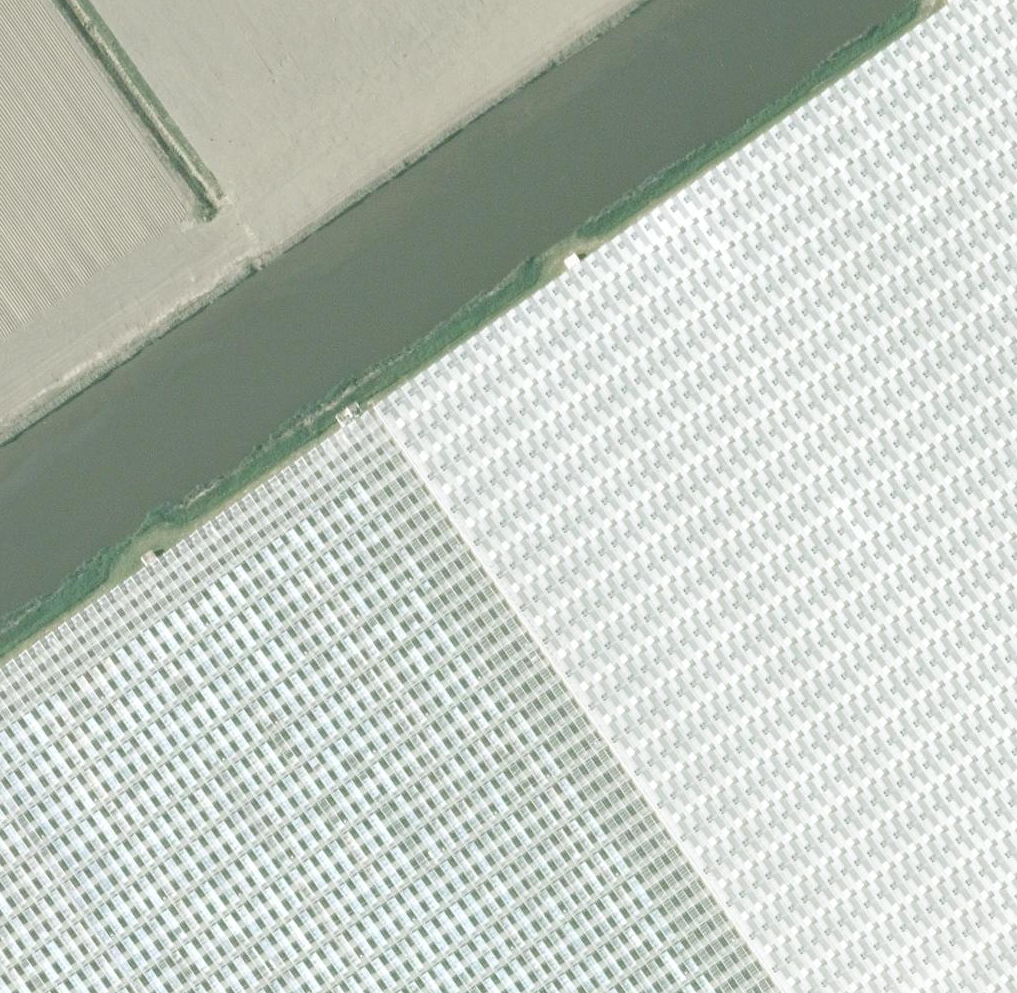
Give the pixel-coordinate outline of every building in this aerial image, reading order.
[(0,677),(0,992),(1016,992),(1016,0),(960,0),(0,677)]
